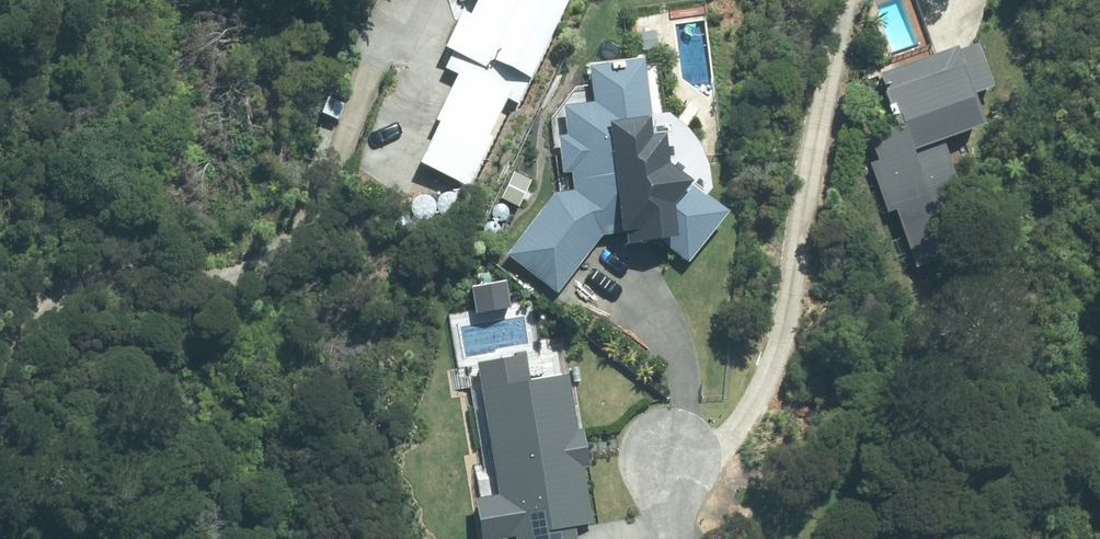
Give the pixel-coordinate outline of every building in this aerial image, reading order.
[(435,132),(417,171),(466,193),(507,102),(517,108),(567,0),(470,0),(473,7),(464,26),(456,22),(439,58),(448,62),(441,76),(453,81),(431,130),(435,132)] [(655,31),(641,32),(641,52),(656,52),(655,31)] [(868,139),(876,160),(869,167),(886,215),(894,212),(914,269),(946,259),(932,218),(960,208),(937,143),(979,130),(968,98),(989,91),(971,47),(952,54),(951,51),(913,65),(879,76),(884,93),(881,95),(885,109),(888,108),(892,118),(889,119),(893,130),(868,139)] [(567,179),(570,198),(553,200),(505,261),(553,299),(598,243),(612,241),(613,249),(619,248),(620,260),(662,254),(684,272),(722,224),(681,192),(678,196),(659,181),(654,150),(649,151),(638,68),(584,76),(589,111),(559,115),(563,144),(553,145),(558,180),(567,179)] [(341,111),(334,108),(335,106),(330,104),(328,108),(324,106),(318,122),(334,128),(341,111)] [(570,526),(587,524),(578,468),(583,467),(576,431),(570,432),(561,376),(522,383),(517,355),(467,364),(489,496),(466,500),(472,538),(500,538),(508,538),(572,538),(570,526)]
